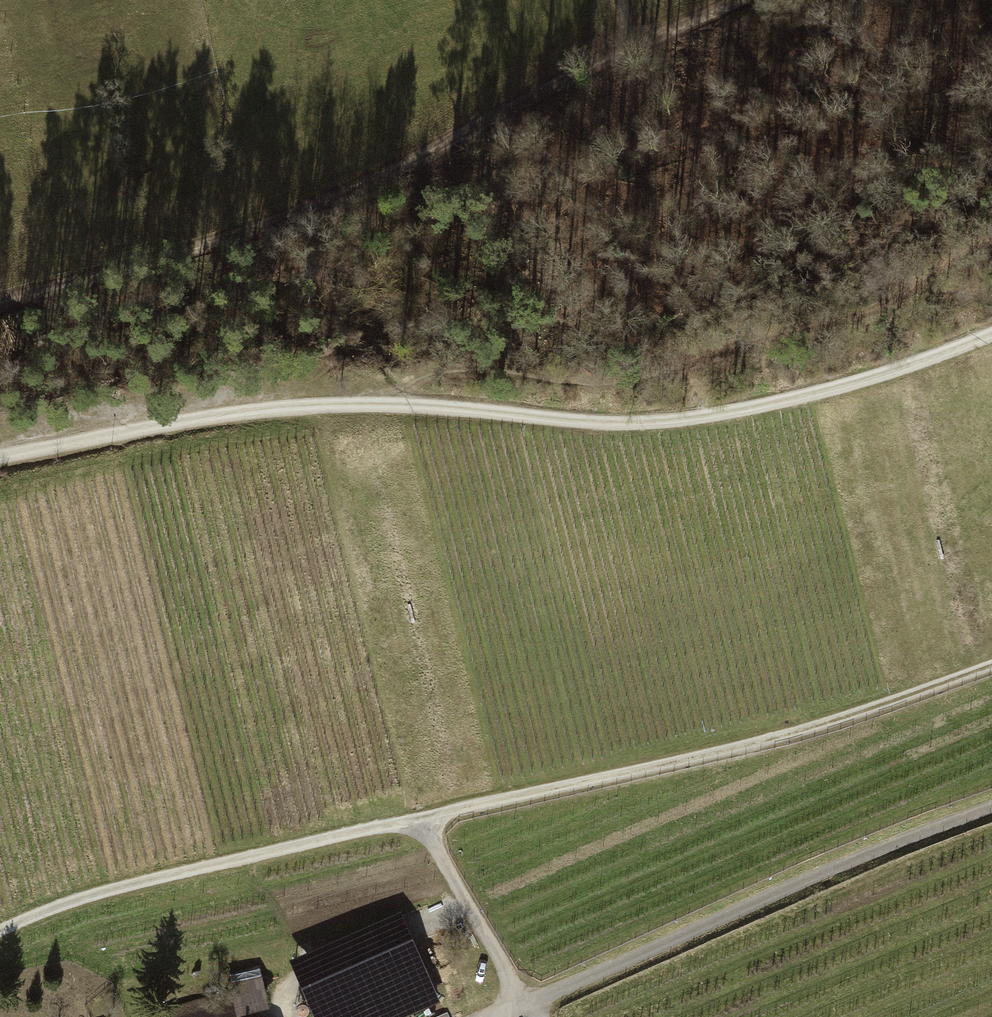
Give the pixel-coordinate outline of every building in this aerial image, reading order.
[(306,981),(321,1016),(406,1016),(441,1003),(413,937),(306,981)] [(225,975),(237,1016),(246,1016),(270,1010),(257,966),(225,975)] [(230,994),(167,1010),(169,1016),(237,1016),(230,994)]
